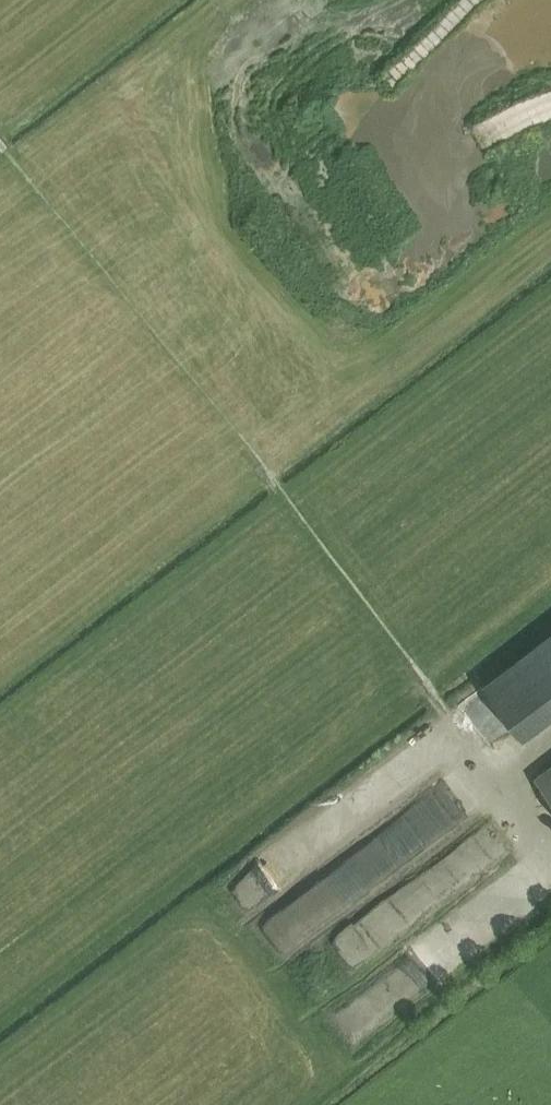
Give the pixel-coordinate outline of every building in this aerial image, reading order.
[(524,739),(550,717),(550,635),(484,687),(524,739)] [(550,793),(550,772),(541,780),(550,793)] [(372,835),(398,863),(444,820),(418,792),(372,835)]
